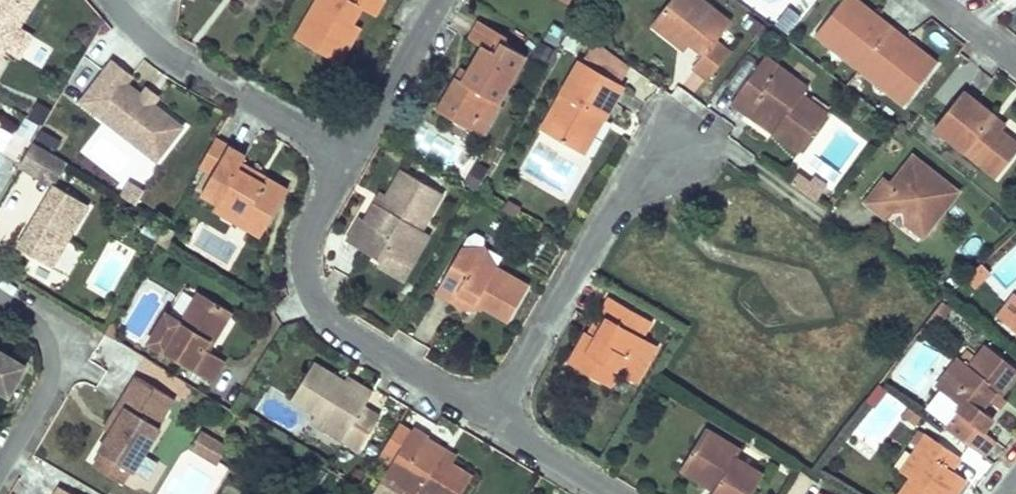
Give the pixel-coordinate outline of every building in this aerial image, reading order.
[(6,50),(15,36),(18,30),(36,0),(0,0),(0,60),(6,50)] [(331,63),(352,27),(362,10),(376,18),(385,2),(381,0),(345,0),(344,0),(320,0),(295,42),(331,63)] [(659,21),(690,46),(704,59),(696,70),(711,82),(732,55),(718,44),(731,27),(698,0),(675,0),(659,21)] [(876,25),(844,0),(818,35),(907,105),(934,70),(904,46),(908,41),(880,19),(876,25)] [(844,0),(876,25),(880,19),(855,0),(844,0)] [(690,46),(659,21),(653,28),(684,53),(690,46)] [(457,81),(439,114),(472,133),(489,103),(497,107),(524,59),(503,47),(507,41),(479,26),(469,43),(482,51),(468,76),(463,85),(457,81)] [(352,27),(331,63),(340,68),(361,31),(352,27)] [(18,30),(15,36),(6,50),(20,59),(32,38),(18,30)] [(35,37),(25,58),(42,67),(53,46),(35,37)] [(908,41),(904,46),(934,70),(938,64),(908,41)] [(732,106),(748,118),(754,111),(779,129),(774,136),(801,156),(829,116),(804,98),(808,92),(766,61),(732,106)] [(134,79),(114,63),(91,93),(109,107),(100,119),(157,164),(183,130),(154,108),(160,99),(149,90),(143,98),(128,87),(134,79)] [(541,134),(574,154),(592,122),(601,128),(622,93),(579,68),(541,134)] [(462,72),(457,81),(463,85),(468,76),(462,72)] [(109,107),(91,93),(82,105),(100,119),(109,107)] [(990,123),(994,118),(965,94),(937,130),(997,177),(1015,153),(1015,144),(1000,132),(990,123)] [(485,140),(502,110),(497,107),(489,103),(472,133),(485,140)] [(754,111),(748,118),(774,136),(779,129),(754,111)] [(18,134),(34,139),(39,123),(24,118),(18,134)] [(994,118),(990,123),(1000,132),(1005,126),(994,118)] [(592,122),(574,154),(583,158),(601,128),(592,122)] [(13,131),(0,126),(0,147),(6,149),(13,131)] [(202,165),(199,170),(211,178),(200,197),(218,207),(263,232),(286,193),(266,181),(262,187),(238,172),(241,166),(245,160),(214,142),(202,165)] [(51,155),(33,144),(20,166),(38,177),(51,155)] [(67,165),(51,155),(38,177),(54,187),(67,165)] [(899,193),(891,187),(885,182),(867,205),(887,221),(893,214),(905,212),(907,224),(920,223),(930,231),(959,194),(914,158),(901,175),(909,180),(899,193)] [(489,169),(476,161),(464,183),(476,190),(489,169)] [(266,181),(241,166),(238,172),(262,187),(266,181)] [(382,210),(376,206),(365,225),(361,223),(347,245),(380,264),(385,256),(403,266),(421,234),(442,198),(402,175),(387,201),(382,210)] [(901,175),(891,187),(899,193),(909,180),(901,175)] [(811,188),(799,179),(793,187),(805,197),(811,188)] [(827,190),(815,181),(811,188),(805,197),(817,205),(827,190)] [(87,207),(54,187),(16,249),(50,269),(87,207)] [(381,197),(376,206),(382,210),(387,201),(381,197)] [(263,232),(218,207),(213,214),(259,240),(263,232)] [(920,223),(907,224),(924,239),(930,231),(920,223)] [(492,262),(494,263),(500,253),(482,242),(482,233),(474,228),(466,232),(460,243),(492,262)] [(421,234),(403,266),(410,270),(429,239),(421,234)] [(70,276),(83,248),(68,241),(55,269),(70,276)] [(460,243),(432,289),(451,299),(454,295),(469,305),(482,304),(504,317),(525,282),(494,263),(492,262),(460,243)] [(402,283),(410,270),(403,266),(385,256),(380,264),(378,269),(402,283)] [(990,272),(984,264),(969,278),(976,285),(978,282),(990,272)] [(166,314),(148,345),(210,382),(223,360),(207,352),(230,315),(197,295),(180,322),(166,314)] [(460,306),(469,305),(454,295),(451,299),(460,306)] [(1015,318),(1015,305),(1011,301),(999,316),(1011,325),(1015,318)] [(602,341),(599,339),(592,335),(574,365),(614,389),(622,375),(631,380),(653,344),(647,340),(655,326),(619,304),(609,321),(613,323),(602,341)] [(955,315),(942,304),(918,336),(928,343),(937,331),(941,334),(955,315)] [(609,321),(599,339),(602,341),(613,323),(609,321)] [(115,335),(107,331),(106,331),(104,334),(104,335),(113,340),(115,335)] [(653,344),(631,380),(638,385),(660,349),(653,344)] [(936,389),(960,408),(957,413),(944,431),(949,434),(985,460),(997,445),(982,433),(993,420),(981,410),(988,401),(995,393),(999,396),(1015,372),(983,347),(968,368),(957,360),(936,389)] [(8,398),(27,367),(0,350),(0,393),(8,398)] [(294,401),(317,415),(348,434),(344,441),(362,451),(381,416),(364,407),(370,397),(346,383),(315,365),(294,401)] [(350,376),(346,383),(370,397),(374,390),(350,376)] [(172,400),(137,377),(120,405),(125,409),(110,434),(99,452),(102,455),(115,463),(128,470),(132,473),(160,429),(156,427),(172,400)] [(936,389),(931,394),(957,413),(960,408),(936,389)] [(3,406),(8,398),(0,393),(0,405),(3,406)] [(995,393),(988,401),(1000,410),(1006,401),(999,396),(995,393)] [(125,409),(120,405),(104,431),(110,434),(125,409)] [(317,415),(313,422),(344,441),(348,434),(317,415)] [(397,428),(380,456),(393,464),(410,435),(397,428)] [(471,481),(451,469),(439,462),(444,454),(427,444),(429,440),(413,431),(410,435),(393,464),(386,475),(418,493),(463,493),(471,481)] [(686,466),(719,487),(714,493),(753,493),(763,477),(735,461),(740,452),(707,432),(686,466)] [(226,450),(200,435),(191,449),(218,465),(226,450)] [(906,478),(908,480),(898,493),(949,493),(960,478),(951,472),(959,459),(925,436),(916,448),(923,453),(906,478)] [(916,448),(899,474),(906,478),(923,453),(916,448)] [(451,469),(455,461),(444,454),(439,462),(451,469)] [(115,463),(102,455),(95,468),(120,483),(128,470),(115,463)] [(686,466),(681,473),(714,493),(719,487),(686,466)] [(386,475),(381,483),(400,493),(418,493),(386,475)] [(949,493),(957,493),(965,482),(960,478),(949,493)] [(61,486),(56,493),(75,493),(61,486)]
